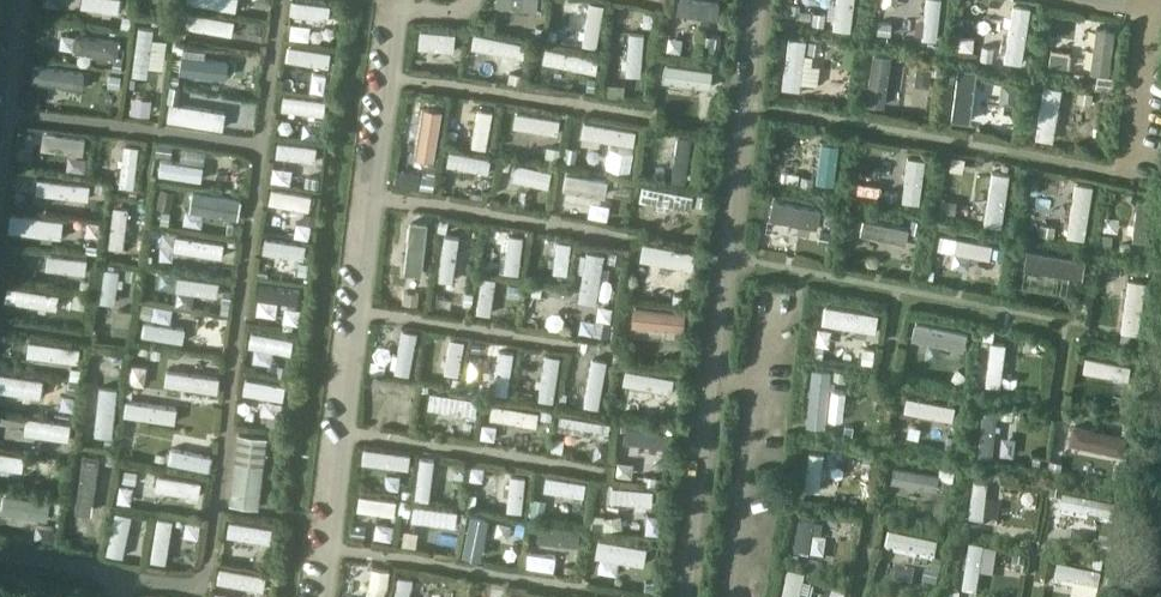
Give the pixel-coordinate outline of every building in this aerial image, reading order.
[(118,11),(120,0),(82,0),(81,6),(118,11)] [(330,18),(332,2),(320,0),(296,0),(294,13),(330,18)] [(580,41),(596,43),(603,0),(600,0),(587,0),(580,41)] [(675,10),(716,17),(719,0),(677,0),(675,10)] [(833,26),(850,28),(854,0),(837,0),(833,26)] [(922,37),(936,39),(941,0),(927,0),(922,37)] [(1031,4),(1011,1),(1004,58),(1023,61),(1031,4)] [(232,33),(235,17),(189,11),(187,26),(232,33)] [(291,34),(311,34),(311,20),(292,20),(291,34)] [(133,72),(148,74),(155,25),(140,23),(133,72)] [(1113,26),(1096,23),(1089,70),(1107,73),(1113,26)] [(417,43),(453,49),(456,34),(419,28),(417,43)] [(621,71),(640,74),(647,31),(629,28),(621,71)] [(75,30),(72,47),(117,54),(120,37),(75,30)] [(471,30),(469,47),(522,55),(524,39),(471,30)] [(788,36),(781,84),(800,86),(806,39),(788,36)] [(287,59),(328,65),(331,49),(289,43),(287,59)] [(544,45),(542,58),(596,67),(598,54),(544,45)] [(225,75),(228,57),(182,51),(179,69),(225,75)] [(885,102),(891,53),(876,51),(870,100),(885,102)] [(549,76),(569,79),(571,64),(551,61),(549,76)] [(662,74),(708,81),(710,68),(664,61),(662,74)] [(31,78),(83,85),(86,70),(34,62),(31,78)] [(975,68),(957,66),(950,119),(968,121),(975,68)] [(295,86),(316,86),(316,72),(295,72),(295,86)] [(1060,86),(1043,83),(1036,133),(1053,135),(1060,86)] [(285,92),(283,107),(323,113),(326,97),(285,92)] [(128,111),(157,115),(158,101),(129,98),(128,111)] [(415,157),(432,160),(441,106),(424,104),(415,157)] [(202,121),(246,123),(247,107),(203,105),(202,121)] [(470,146),(485,148),(491,109),(477,107),(470,146)] [(513,110),(511,125),(557,133),(560,118),(513,110)] [(583,119),(581,134),(631,142),(633,127),(583,119)] [(39,146),(84,153),(87,135),(42,128),(39,146)] [(689,137),(676,135),(670,172),(683,174),(689,137)] [(817,182),(833,184),(838,140),(822,138),(817,182)] [(278,152),(316,157),(318,145),(279,139),(278,152)] [(118,182),(134,185),(140,142),(124,140),(118,182)] [(612,142),(608,161),(631,166),(635,147),(612,142)] [(449,146),(447,163),(493,170),(496,154),(449,146)] [(902,199),(919,202),(925,156),(907,153),(902,199)] [(162,157),(160,172),(201,178),(203,163),(162,157)] [(273,175),(292,178),(294,164),(275,162),(273,175)] [(516,162),(513,179),(548,184),(551,167),(516,162)] [(562,187),(607,194),(610,177),(564,170),(562,187)] [(984,223),(1004,225),(1010,172),(991,170),(984,223)] [(39,174),(36,191),(90,199),(93,182),(39,174)] [(1087,235),(1094,181),(1075,178),(1068,233),(1087,235)] [(643,183),(640,198),(689,206),(692,192),(643,183)] [(275,186),(272,202),(309,207),(312,192),(275,186)] [(192,191),(190,205),(237,212),(240,198),(192,191)] [(1138,195),(1133,236),(1146,238),(1152,197),(1138,195)] [(590,210),(609,215),(612,201),(594,197),(590,210)] [(773,198),(769,215),(817,224),(820,207),(773,198)] [(123,247),(129,205),(115,203),(109,245),(123,247)] [(9,229),(62,237),(64,218),(12,211),(9,229)] [(862,216),(859,232),(904,241),(907,225),(862,216)] [(421,268),(427,224),(411,221),(405,266),(421,268)] [(517,273),(523,233),(506,231),(501,270),(517,273)] [(438,276),(452,278),(459,234),(444,232),(438,276)] [(991,242),(940,232),(937,248),(988,258),(991,242)] [(225,241),(175,234),(174,247),(223,254),(225,241)] [(264,251),(305,257),(307,243),(266,237),(264,251)] [(556,238),(552,270),(566,272),(570,240),(556,238)] [(643,242),(640,259),(689,266),(691,249),(643,242)] [(1083,257),(1025,246),(1022,262),(1080,273),(1083,257)] [(596,300),(603,250),(587,248),(580,297),(596,300)] [(49,252),(46,268),(84,273),(86,257),(49,252)] [(114,303),(119,268),(105,266),(99,301),(114,303)] [(221,279),(177,273),(175,287),(219,294),(221,279)] [(1129,274),(1122,329),(1138,331),(1145,276),(1129,274)] [(476,309),(492,311),(497,277),(481,275),(476,309)] [(262,280),(260,295),(300,301),(302,285),(262,280)] [(5,300),(57,308),(59,291),(7,284),(5,300)] [(525,318),(537,320),(542,287),(530,286),(525,318)] [(878,309),(823,302),(820,322),(875,329),(878,309)] [(632,320),(680,327),(683,310),(635,303),(632,320)] [(129,330),(134,307),(120,304),(116,327),(129,330)] [(183,340),(186,324),(143,318),(141,334),(183,340)] [(963,345),(965,326),(915,320),(912,339),(963,345)] [(249,347),(292,353),(295,335),(251,329),(249,347)] [(399,329),(393,369),(407,371),(413,331),(399,329)] [(30,337),(27,355),(78,362),(80,345),(30,337)] [(464,340),(449,338),(444,374),(459,376),(464,340)] [(497,340),(495,386),(510,387),(512,340),(497,340)] [(1000,384),(1005,342),(989,340),(984,382),(1000,384)] [(96,360),(125,363),(126,347),(98,344),(96,360)] [(559,354),(545,352),(539,393),(553,395),(559,354)] [(1129,360),(1085,355),(1083,372),(1127,377),(1129,360)] [(605,361),(591,359),(585,401),(599,403),(605,361)] [(147,381),(150,362),(135,360),(132,379),(147,381)] [(832,368),(813,365),(806,421),(826,423),(832,368)] [(624,366),(622,381),(670,388),(672,373),(624,366)] [(218,374),(165,367),(163,382),(216,389),(218,374)] [(41,395),(44,378),(0,371),(0,372),(0,390),(41,395)] [(248,378),(245,393),(284,398),(287,384),(248,378)] [(365,394),(407,400),(409,385),(367,379),(365,394)] [(102,384),(95,433),(110,436),(118,386),(102,384)] [(425,405),(473,412),(476,397),(428,390),(425,405)] [(955,400),(906,394),(904,415),(952,420),(955,400)] [(175,421),(177,406),(127,399),(125,413),(175,421)] [(488,418),(536,425),(539,409),(490,402),(488,418)] [(996,408),(982,407),(978,449),(991,451),(996,408)] [(555,427),(606,435),(608,420),(557,413),(555,427)] [(26,416),(24,431),(69,438),(71,423),(26,416)] [(1120,428),(1071,422),(1069,440),(1118,446),(1120,428)] [(625,424),(623,439),(663,445),(665,430),(625,424)] [(1004,431),(1003,451),(1016,451),(1017,432),(1004,431)] [(232,503),(258,506),(267,437),(241,433),(232,503)] [(611,437),(597,435),(595,454),(609,456),(611,437)] [(363,444),(361,461),(406,468),(408,451),(363,444)] [(210,452),(171,447),(168,462),(208,467),(210,452)] [(22,469),(24,452),(0,448),(0,465),(22,469)] [(809,450),(805,487),(819,489),(824,452),(809,450)] [(75,507),(93,510),(101,454),(83,451),(75,507)] [(435,457),(419,454),(413,494),(430,496),(435,457)] [(943,468),(893,463),(891,483),(941,488),(943,468)] [(126,465),(122,497),(135,499),(139,467),(126,465)] [(527,474),(511,472),(505,508),(521,511),(527,474)] [(201,479),(157,473),(155,490),(198,496),(201,479)] [(586,479),(545,473),(542,491),(583,497),(586,479)] [(988,481),(973,479),(967,524),(983,526),(988,481)] [(656,490),(611,484),(608,500),(654,506),(656,490)] [(48,518),(51,499),(3,492),(0,510),(0,511),(48,518)] [(355,508),(392,514),(394,498),(358,493),(355,508)] [(992,493),(990,510),(1005,512),(1006,494),(992,493)] [(1115,504),(1062,497),(1060,515),(1113,521),(1115,504)] [(409,519),(453,525),(455,510),(412,503),(409,519)] [(110,549),(123,551),(129,511),(116,509),(110,549)] [(465,554),(483,557),(489,516),(471,513),(465,554)] [(153,559),(167,561),(173,519),(159,517),(153,559)] [(801,518),(793,556),(805,558),(813,521),(801,518)] [(228,533),(269,539),(272,525),(230,519),(228,533)] [(535,538),(578,544),(580,530),(538,524),(535,538)] [(595,556),(644,563),(647,545),(597,538),(595,556)] [(885,555),(934,560),(936,545),(887,540),(885,555)] [(982,551),(968,549),(962,594),(977,595),(982,551)] [(266,573),(221,567),(218,582),(263,589),(266,573)] [(1102,574),(1057,569),(1055,587),(1099,593),(1102,574)] [(370,570),(366,596),(382,596),(385,572),(370,570)] [(396,573),(392,596),(409,596),(412,576),(396,573)] [(782,596),(799,596),(802,581),(786,577),(782,596)] [(498,589),(476,585),(474,596),(497,596),(498,589)] [(216,596),(236,596),(236,590),(216,589),(216,596)]
